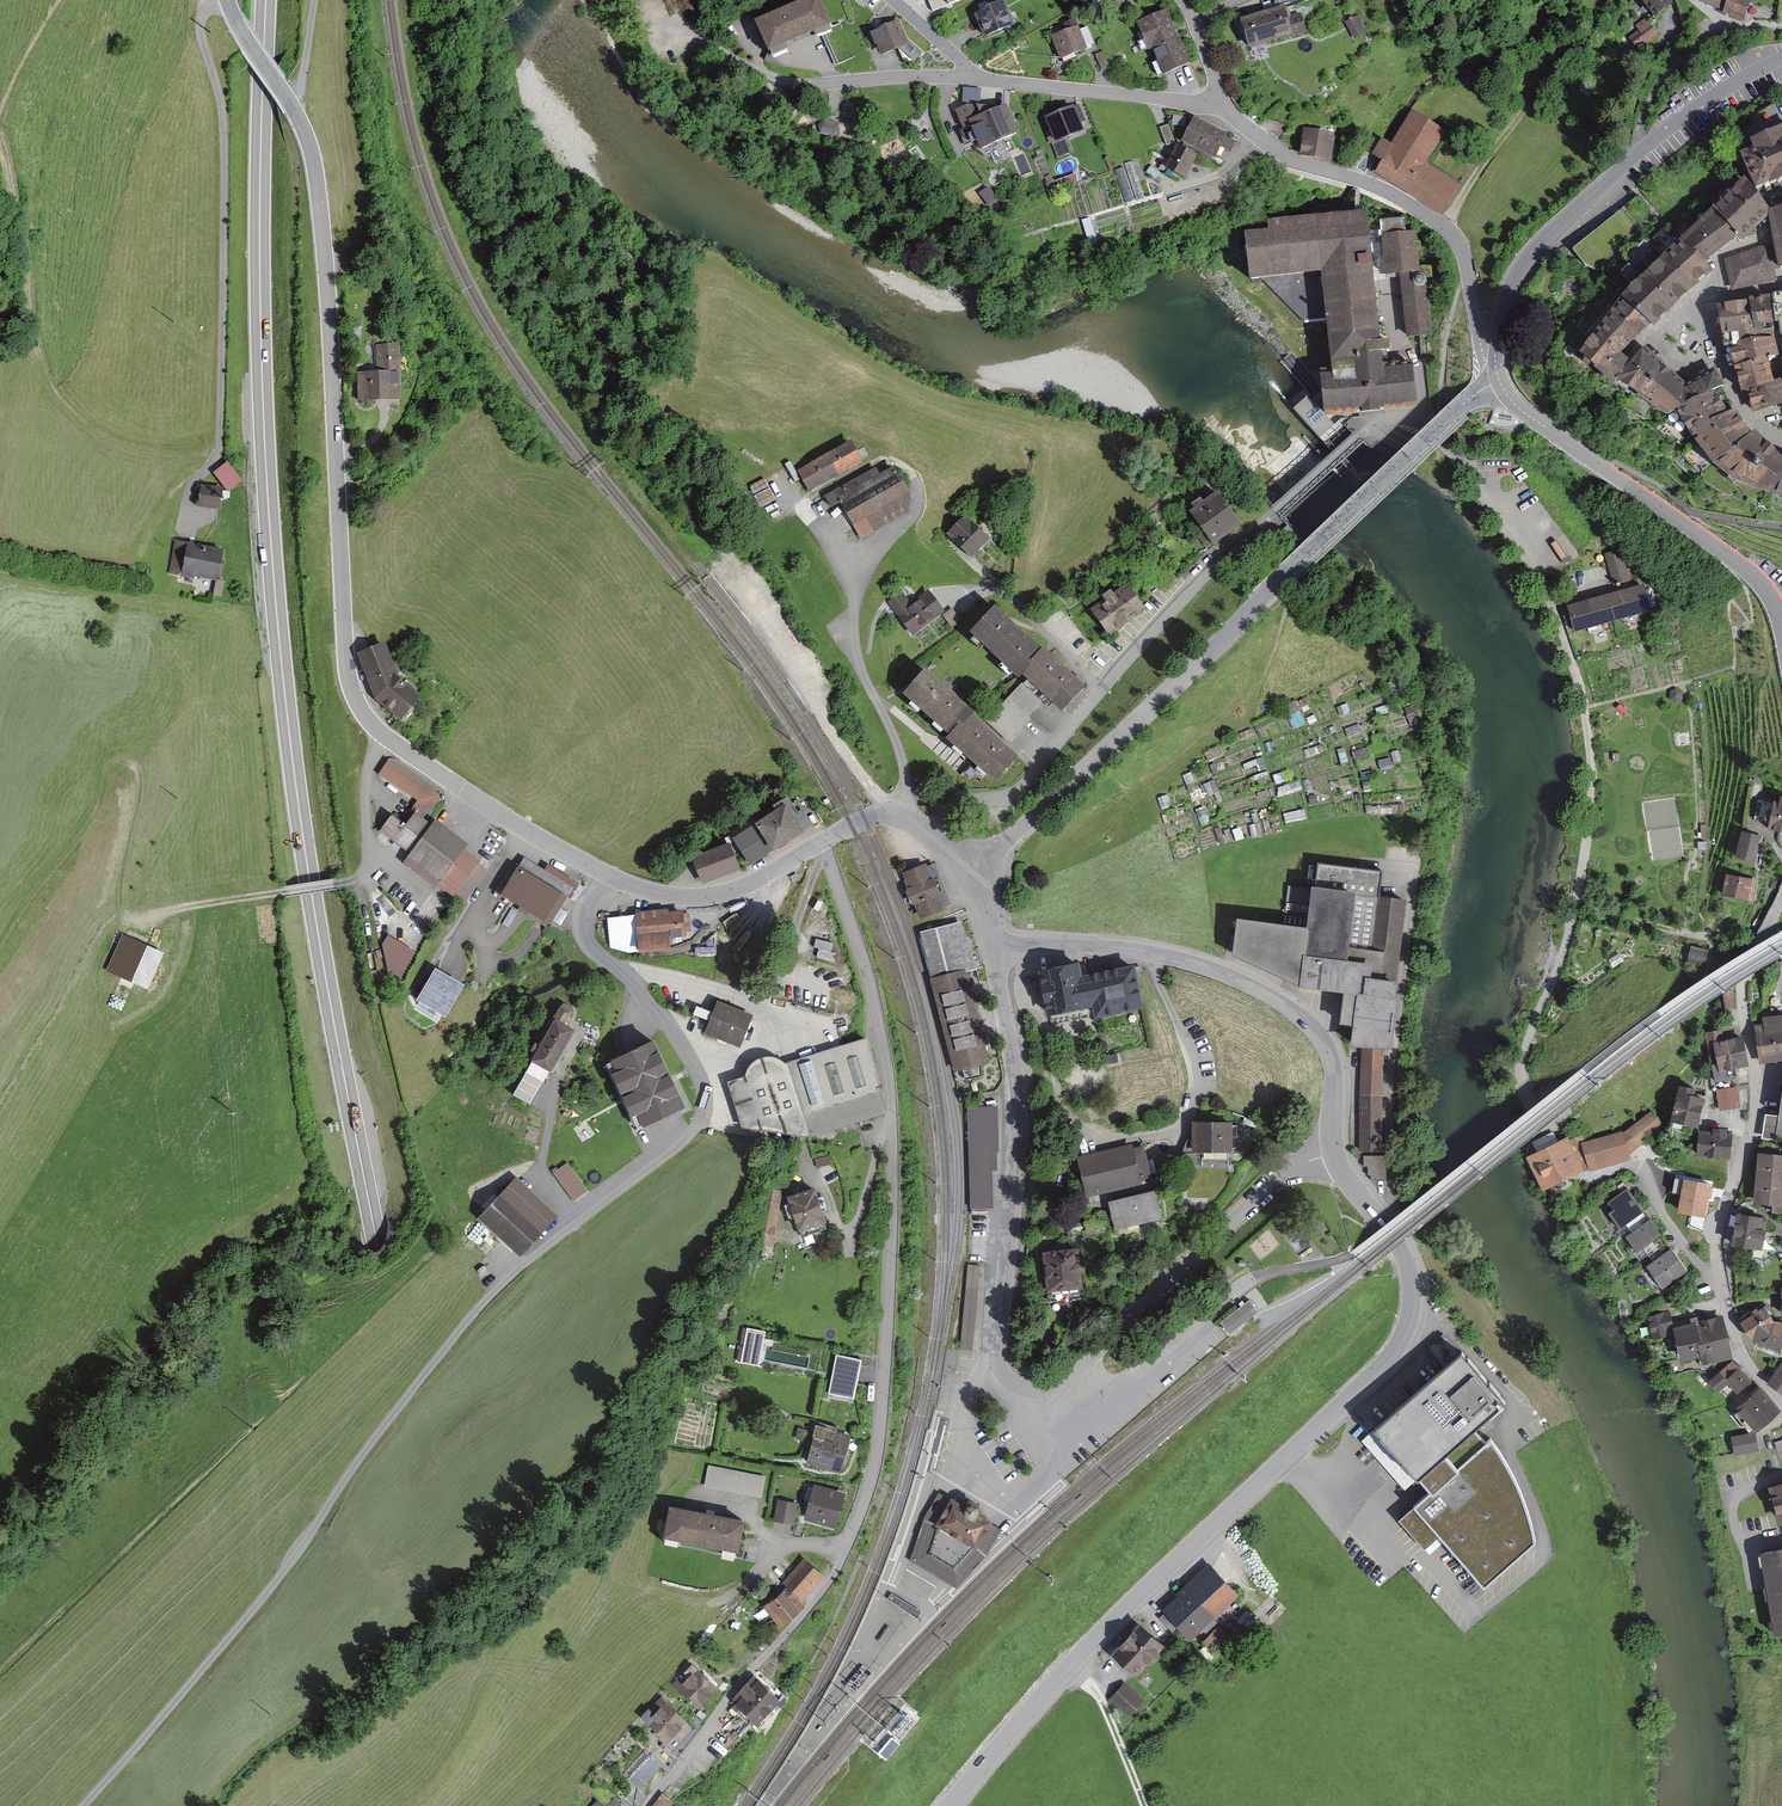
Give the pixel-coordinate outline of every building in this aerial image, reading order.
[(1659,19),(1675,7),(1670,0),(1644,0),(1659,19)] [(1728,9),(1726,14),(1747,22),(1756,0),(1705,0),(1728,9)] [(832,33),(818,1),(754,29),(769,61),(832,33)] [(1022,26),(1012,1),(976,16),(985,41),(1022,26)] [(1291,7),(1244,21),(1253,50),(1309,34),(1303,14),(1296,16),(1291,7)] [(1195,63),(1170,11),(1140,25),(1165,78),(1195,63)] [(1370,31),(1360,14),(1345,23),(1354,40),(1370,31)] [(1657,35),(1645,21),(1628,35),(1639,50),(1657,35)] [(912,47),(902,24),(874,36),(884,59),(912,47)] [(1083,24),(1055,36),(1066,62),(1094,50),(1083,24)] [(1106,52),(1097,56),(1103,74),(1113,71),(1106,52)] [(1537,99),(1526,97),(1523,107),(1535,110),(1537,99)] [(1018,128),(1007,101),(976,113),(970,101),(954,108),(962,127),(959,128),(966,144),(978,139),(980,144),(1018,128)] [(1094,134),(1083,106),(1049,119),(1053,131),(1045,134),(1057,162),(1075,155),(1070,143),(1094,134)] [(1448,131),(1415,111),(1396,142),(1391,139),(1379,159),(1387,163),(1380,175),(1444,214),(1461,185),(1428,165),(1448,131)] [(1240,134),(1200,116),(1188,142),(1228,160),(1240,134)] [(837,124),(826,120),(818,125),(820,133),(833,138),(839,132),(837,124)] [(1172,123),(1162,128),(1170,147),(1181,143),(1172,123)] [(1346,132),(1310,127),(1307,157),(1342,161),(1346,132)] [(1751,141),(1755,150),(1742,156),(1758,190),(1781,179),(1781,132),(1780,128),(1751,141)] [(1207,155),(1182,146),(1172,170),(1198,180),(1207,155)] [(1137,159),(1118,163),(1120,174),(1123,173),(1127,193),(1143,190),(1137,159)] [(1771,211),(1752,187),(1749,188),(1743,182),(1713,209),(1737,235),(1741,240),(1771,211)] [(1713,209),(1683,239),(1701,261),(1737,235),(1713,209)] [(1771,218),(1776,242),(1727,260),(1732,287),(1775,278),(1772,268),(1781,267),(1781,209),(1775,211),(1771,218)] [(1366,221),(1267,233),(1268,245),(1244,247),(1250,291),(1271,289),(1305,324),(1326,321),(1332,373),(1322,374),(1328,422),(1417,412),(1412,366),(1382,369),(1381,363),(1392,362),(1390,352),(1389,344),(1380,345),(1374,287),(1368,230),(1366,221)] [(1406,224),(1379,227),(1380,238),(1377,238),(1378,246),(1382,245),(1386,285),(1404,283),(1409,339),(1430,337),(1424,280),(1431,279),(1430,273),(1421,274),(1417,237),(1407,238),(1406,224)] [(1634,286),(1665,256),(1647,237),(1624,258),(1629,263),(1621,274),(1634,286)] [(1701,261),(1683,239),(1665,256),(1691,286),(1709,270),(1701,261)] [(1691,286),(1665,256),(1634,286),(1625,297),(1651,325),(1691,286)] [(1773,294),(1775,318),(1781,317),(1781,293),(1773,294)] [(1651,325),(1625,297),(1614,312),(1582,355),(1596,365),(1608,348),(1618,354),(1651,325)] [(1769,297),(1749,300),(1749,302),(1755,331),(1770,328),(1773,327),(1769,297)] [(1755,331),(1749,302),(1718,308),(1727,347),(1732,347),(1772,338),(1770,328),(1755,331)] [(1772,338),(1732,347),(1737,367),(1765,361),(1777,357),(1772,338)] [(377,371),(361,373),(363,399),(401,397),(399,344),(376,346),(377,371)] [(1618,354),(1608,348),(1596,365),(1614,381),(1630,364),(1618,354)] [(1672,374),(1644,349),(1630,364),(1614,381),(1646,400),(1672,374)] [(1765,361),(1737,367),(1743,390),(1747,389),(1773,382),(1765,361)] [(1685,386),(1672,374),(1646,400),(1669,414),(1722,386),(1713,371),(1685,386)] [(1747,389),(1754,410),(1781,403),(1781,380),(1773,382),(1747,389)] [(1734,411),(1722,386),(1669,414),(1677,421),(1681,418),(1697,439),(1715,426),(1712,422),(1734,411)] [(1334,433),(1307,404),(1294,416),(1321,445),(1334,433)] [(1748,436),(1734,411),(1712,422),(1715,426),(1697,439),(1714,461),(1748,436)] [(1752,432),(1748,436),(1714,461),(1737,481),(1766,491),(1768,488),(1781,462),(1752,432)] [(863,441),(799,469),(808,490),(873,462),(863,441)] [(232,449),(216,462),(232,480),(247,468),(232,449)] [(1781,462),(1768,488),(1781,493),(1781,460),(1781,462)] [(885,469),(826,494),(834,514),(850,507),(863,537),(920,512),(920,487),(911,468),(893,477),(885,469)] [(229,490),(208,490),(208,507),(229,507),(229,490)] [(1251,525),(1230,490),(1196,510),(1216,545),(1251,525)] [(997,542),(974,517),(953,537),(976,562),(997,542)] [(231,548),(183,540),(177,574),(226,581),(231,548)] [(1615,596),(1569,607),(1576,637),(1660,617),(1653,585),(1633,590),(1622,548),(1604,552),(1615,596)] [(1158,611),(1136,581),(1096,610),(1117,640),(1158,611)] [(913,605),(904,592),(890,601),(915,637),(945,617),(953,628),(965,620),(941,586),(913,605)] [(1042,652),(1040,651),(993,607),(971,630),(1020,676),(1023,672),(1042,652)] [(407,680),(389,639),(361,651),(379,699),(407,722),(432,700),(407,680)] [(1043,648),(1040,651),(1042,652),(1023,672),(1028,677),(1048,696),(1062,709),(1084,686),(1043,648)] [(968,715),(969,715),(972,712),(924,671),(905,693),(951,733),(952,734),(968,715)] [(1048,696),(1028,677),(987,721),(1007,739),(1048,696)] [(1015,756),(969,715),(968,715),(952,734),(951,733),(948,737),(996,778),(1015,756)] [(442,793),(389,757),(374,779),(412,805),(410,807),(400,800),(377,835),(472,900),(500,860),(429,812),(442,793)] [(812,830),(796,802),(735,837),(750,865),(812,830)] [(1778,802),(1770,835),(1781,838),(1781,803),(1778,802)] [(1706,826),(1699,827),(1700,841),(1707,841),(1706,826)] [(1763,839),(1743,835),(1737,861),(1757,865),(1763,839)] [(743,869),(735,843),(696,855),(705,881),(743,869)] [(580,887),(528,858),(506,898),(558,927),(580,887)] [(953,910),(932,861),(905,873),(926,921),(953,910)] [(1328,925),(1254,917),(1250,953),(1317,983),(1363,993),(1360,1026),(1373,1028),(1369,1153),(1392,1154),(1396,1048),(1417,1042),(1421,981),(1389,974),(1391,960),(1418,958),(1422,899),(1394,898),(1397,873),(1331,866),(1328,925)] [(1755,885),(1728,880),(1724,901),(1751,906),(1755,885)] [(690,911),(605,913),(606,953),(675,952),(674,932),(691,932),(690,911)] [(963,918),(919,928),(929,975),(973,965),(963,918)] [(415,950),(387,933),(373,958),(402,976),(415,950)] [(819,933),(817,952),(834,954),(836,934),(819,933)] [(177,958),(126,937),(112,971),(163,992),(177,958)] [(1716,950),(1693,945),(1688,963),(1712,968),(1716,950)] [(852,966),(812,953),(796,1002),(836,1015),(852,966)] [(1090,960),(1048,970),(1055,1012),(1098,1008),(1106,1020),(1156,1009),(1147,964),(1095,974),(1090,960)] [(465,980),(435,963),(417,996),(446,1013),(465,980)] [(971,968),(935,976),(960,1069),(994,1061),(971,968)] [(757,1016),(721,1000),(716,1011),(711,1021),(708,1029),(744,1045),(757,1016)] [(573,1009),(562,1001),(555,1012),(566,1019),(573,1009)] [(716,1011),(697,1002),(692,1012),(711,1021),(716,1011)] [(1759,1023),(1764,1064),(1781,1062),(1781,1013),(1770,1014),(1771,1021),(1759,1023)] [(579,1030),(554,1016),(529,1059),(554,1073),(579,1030)] [(1730,1029),(1710,1032),(1718,1080),(1739,1077),(1738,1069),(1754,1066),(1749,1036),(1731,1039),(1730,1029)] [(656,1031),(602,1057),(636,1127),(672,1110),(690,1102),(656,1031)] [(753,1075),(734,1079),(750,1130),(794,1136),(824,1131),(816,1110),(881,1090),(861,1040),(799,1061),(776,1053),(760,1059),(753,1075)] [(549,1071),(532,1061),(513,1094),(530,1103),(549,1071)] [(989,1081),(962,1085),(976,1190),(1002,1186),(989,1081)] [(1712,1087),(1686,1084),(1681,1121),(1707,1124),(1712,1087)] [(1740,1086),(1720,1089),(1723,1110),(1743,1108),(1740,1086)] [(1628,1132),(1586,1140),(1593,1168),(1635,1156),(1633,1151),(1666,1127),(1655,1113),(1628,1132)] [(1246,1120),(1197,1121),(1199,1134),(1188,1152),(1248,1152),(1246,1120)] [(1732,1123),(1719,1122),(1719,1130),(1700,1129),(1698,1155),(1736,1158),(1738,1134),(1731,1134),(1732,1123)] [(1584,1170),(1568,1135),(1527,1154),(1542,1189),(1584,1170)] [(1149,1139),(1078,1155),(1087,1196),(1158,1180),(1149,1139)] [(1781,1180),(1781,1157),(1760,1155),(1758,1178),(1781,1180)] [(588,1191),(568,1161),(554,1171),(574,1200),(588,1191)] [(560,1214),(517,1175),(480,1215),(523,1254),(560,1214)] [(1758,1178),(1756,1201),(1775,1203),(1774,1212),(1781,1213),(1781,1180),(1758,1178)] [(826,1184),(791,1197),(805,1234),(840,1221),(826,1184)] [(1655,1212),(1634,1184),(1614,1198),(1621,1207),(1612,1213),(1627,1233),(1655,1212)] [(778,1241),(788,1189),(772,1186),(762,1238),(778,1241)] [(1165,1187),(1116,1202),(1124,1230),(1173,1215),(1165,1187)] [(1766,1220),(1738,1215),(1733,1243),(1761,1248),(1766,1220)] [(1670,1235),(1656,1217),(1631,1235),(1645,1253),(1670,1235)] [(1085,1245),(1050,1249),(1057,1301),(1092,1296),(1085,1245)] [(1694,1271),(1677,1247),(1649,1266),(1656,1277),(1650,1281),(1660,1295),(1694,1271)] [(968,1348),(978,1265),(966,1263),(956,1347),(968,1348)] [(1756,1339),(1779,1322),(1774,1321),(1762,1304),(1742,1318),(1756,1339)] [(1673,1333),(1668,1312),(1648,1317),(1653,1338),(1673,1333)] [(1681,1356),(1701,1351),(1693,1317),(1673,1322),(1681,1356)] [(1693,1317),(1701,1351),(1704,1362),(1729,1357),(1719,1317),(1698,1322),(1696,1317),(1693,1317)] [(1779,1322),(1756,1339),(1781,1352),(1781,1323),(1779,1322)] [(743,1341),(740,1355),(757,1358),(759,1344),(743,1341)] [(1509,1398),(1463,1348),(1376,1424),(1433,1489),(1469,1458),(1489,1444),(1474,1429),(1509,1398)] [(863,1359),(837,1353),(828,1395),(854,1400),(863,1359)] [(1755,1383),(1735,1361),(1711,1382),(1725,1397),(1733,1389),(1740,1396),(1755,1383)] [(1767,1383),(1781,1393),(1781,1362),(1767,1383)] [(1780,1415),(1758,1388),(1736,1407),(1758,1433),(1780,1415)] [(837,1426),(816,1420),(813,1429),(798,1424),(794,1439),(811,1443),(806,1461),(840,1470),(849,1435),(835,1431),(837,1426)] [(1730,1437),(1733,1456),(1757,1453),(1755,1433),(1730,1437)] [(1492,1437),(1489,1444),(1469,1458),(1433,1489),(1409,1518),(1435,1546),(1453,1533),(1491,1580),(1536,1541),(1525,1494),(1492,1437)] [(770,1475),(710,1465),(706,1486),(766,1497),(770,1475)] [(858,1494),(821,1484),(812,1518),(849,1528),(858,1494)] [(1772,1489),(1781,1524),(1781,1486),(1772,1489)] [(986,1555),(1002,1529),(978,1516),(981,1509),(978,1502),(967,1500),(963,1506),(938,1492),(921,1518),(909,1557),(957,1587),(986,1555)] [(805,1505),(779,1499),(775,1520),(801,1525),(805,1505)] [(757,1521),(673,1505),(666,1542),(750,1558),(757,1521)] [(1763,1554),(1778,1637),(1781,1636),(1781,1551),(1763,1554)] [(833,1574),(816,1556),(790,1581),(795,1586),(772,1607),(790,1626),(814,1604),(808,1597),(833,1574)] [(1247,1596),(1216,1565),(1170,1612),(1201,1642),(1247,1596)] [(921,1612),(891,1593),(887,1599),(917,1618),(921,1612)] [(1251,1635),(1236,1620),(1210,1645),(1225,1660),(1251,1635)] [(1172,1646),(1149,1622),(1115,1654),(1138,1678),(1172,1646)] [(728,1681),(702,1659),(682,1683),(709,1704),(728,1681)] [(798,1695),(763,1668),(737,1700),(772,1728),(798,1695)] [(1150,1701),(1127,1681),(1113,1698),(1136,1718),(1150,1701)] [(700,1720),(670,1696),(652,1718),(682,1742),(700,1720)] [(900,1744),(891,1737),(877,1754),(886,1761),(900,1744)] [(666,1766),(647,1750),(632,1768),(650,1784),(666,1766)] [(671,1790),(658,1805),(682,1805),(685,1801),(671,1790)] [(604,1796),(595,1805),(628,1805),(621,1799),(615,1805),(604,1796)]
